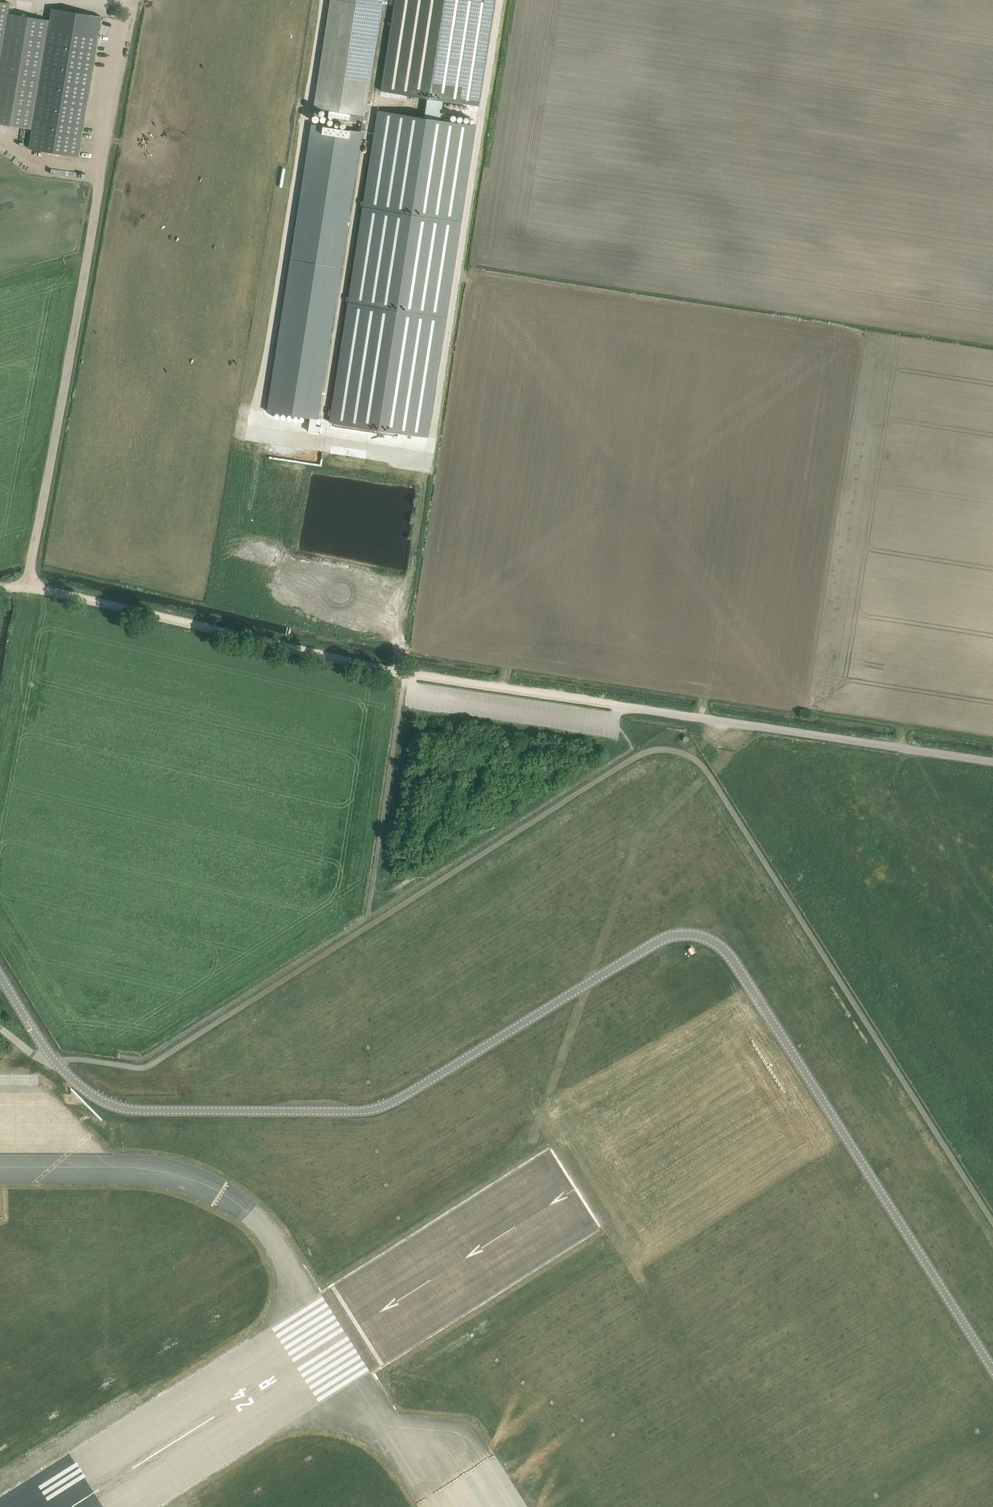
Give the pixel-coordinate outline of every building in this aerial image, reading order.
[(8,14),(11,0),(0,0),(0,65),(8,14)] [(315,108),(330,110),(329,119),(359,124),(358,131),(361,132),(362,131),(364,131),(364,126),(362,126),(382,0),(331,0),(315,108)] [(381,90),(411,95),(411,97),(414,98),(415,96),(426,97),(443,100),(478,105),(495,0),(395,0),(381,90)] [(51,8),(49,20),(31,129),(28,148),(78,157),(102,16),(51,8)] [(31,129),(49,20),(8,14),(0,65),(0,124),(31,129)] [(330,410),(329,415),(331,415),(330,422),(427,437),(475,125),(440,120),(442,106),(443,100),(426,97),(424,104),(422,117),(378,110),(364,200),(362,200),(361,205),(364,206),(349,297),(347,297),(347,302),(349,302),(332,410),(330,410)] [(312,124),(268,411),(317,419),(361,132),(312,124)]
